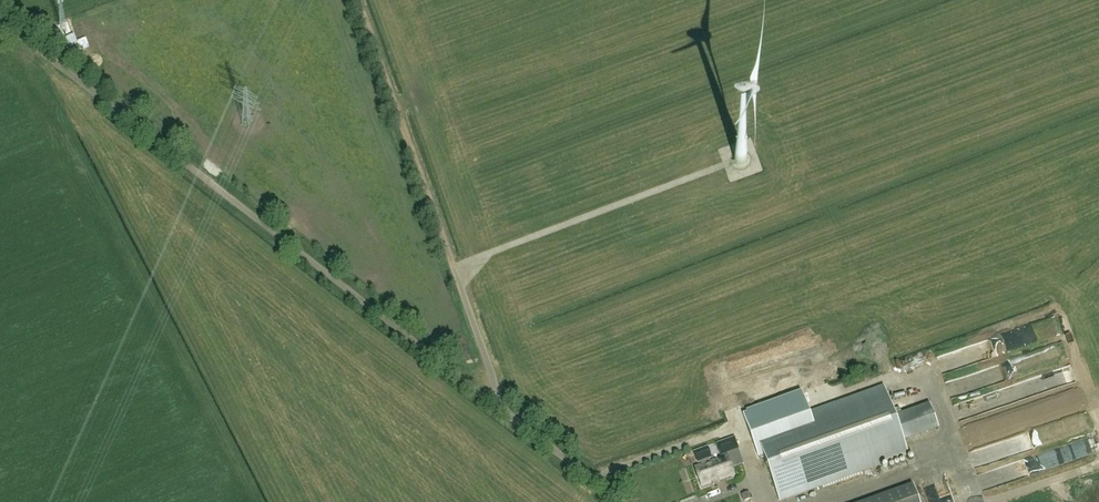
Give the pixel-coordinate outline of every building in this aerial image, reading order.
[(734,158),(734,159),(734,161),(734,162),(735,163),(735,164),(736,164),(737,165),(738,166),(739,166),(740,166),(741,166),(742,166),(743,166),(744,166),(745,165),(746,164),(747,164),(747,163),(748,162),(748,161),(748,159),(748,158),(748,157),(747,156),(747,155),(746,155),(745,154),(744,153),(743,153),(742,153),(741,152),(740,153),(739,153),(738,153),(737,154),(736,155),(735,155),(735,156),(734,157),(734,158)] [(1019,322),(1003,326),(1005,333),(1021,329),(1019,322)] [(1000,361),(1003,373),(1045,362),(1042,350),(1000,361)] [(1045,376),(1047,386),(1061,383),(1059,373),(1045,376)] [(758,458),(763,456),(779,500),(907,455),(902,442),(938,429),(930,406),(895,419),(884,388),(809,415),(802,394),(743,415),(758,458)] [(1011,425),(1042,416),(1039,405),(1008,413),(1011,425)] [(738,449),(734,438),(724,442),(728,453),(738,449)] [(1083,442),(1038,453),(1041,465),(1086,453),(1083,442)] [(702,465),(695,468),(702,487),(711,484),(711,482),(718,479),(720,480),(734,475),(727,456),(710,462),(708,458),(712,457),(709,448),(696,452),(699,462),(701,461),(702,465)] [(1016,464),(974,477),(977,489),(1020,476),(1016,464)] [(715,483),(713,488),(721,493),(724,488),(715,483)] [(913,486),(869,501),(919,501),(913,486)] [(741,493),(744,500),(751,498),(748,491),(741,493)] [(934,501),(952,501),(947,492),(936,496),(938,500),(934,501)] [(991,494),(982,496),(984,501),(985,501),(992,500),(991,494)]
